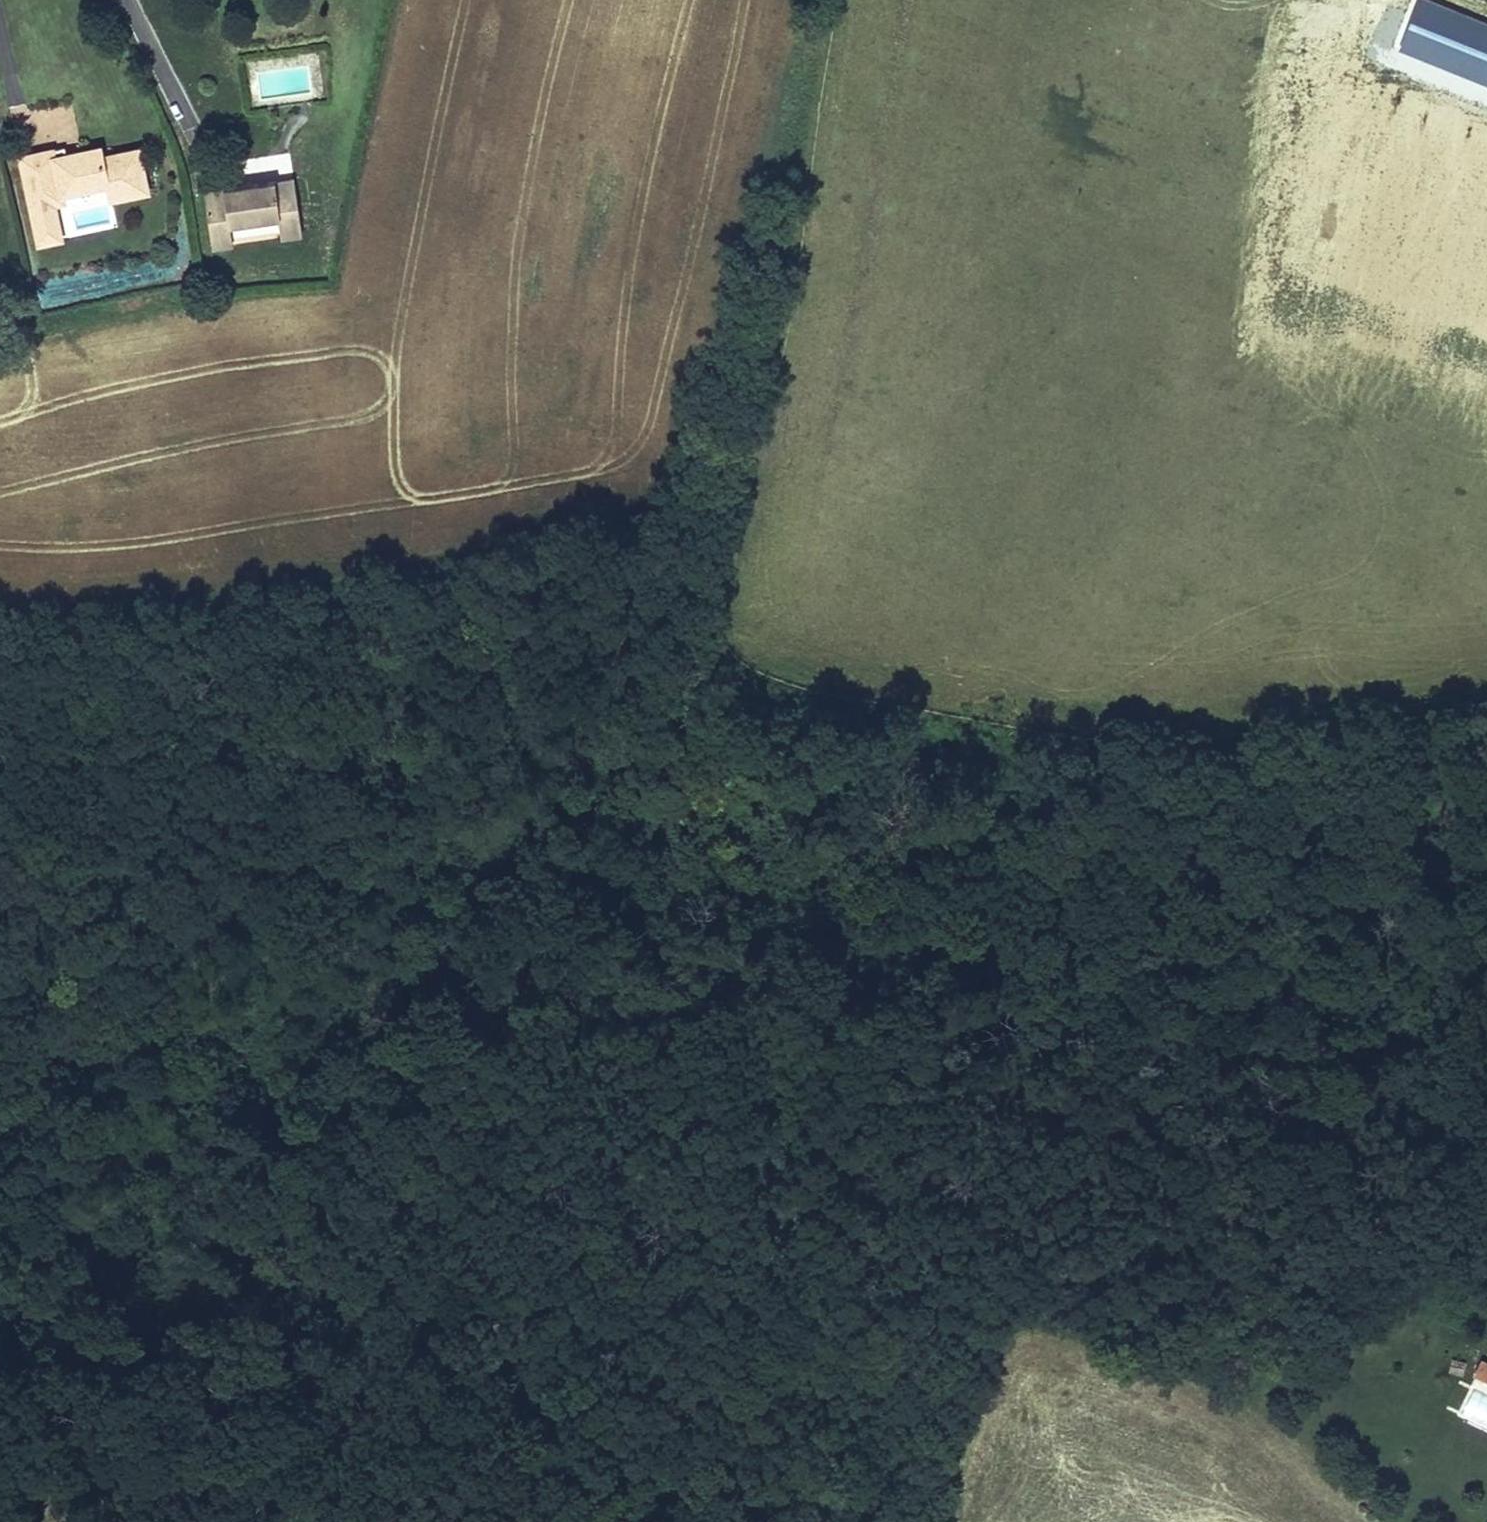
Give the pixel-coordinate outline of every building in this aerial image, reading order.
[(152,200),(143,158),(107,166),(105,156),(71,164),(69,156),(25,166),(37,217),(58,212),(69,210),(67,203),(112,193),(115,208),(152,200)] [(292,197),(290,163),(200,171),(205,227),(224,225),(222,202),(272,198),(292,197)] [(294,219),(292,197),(272,198),(274,221),(294,219)] [(58,212),(37,217),(44,251),(65,247),(58,212)] [(1482,1362),(1476,1376),(1486,1381),(1486,1364),(1482,1362)]
